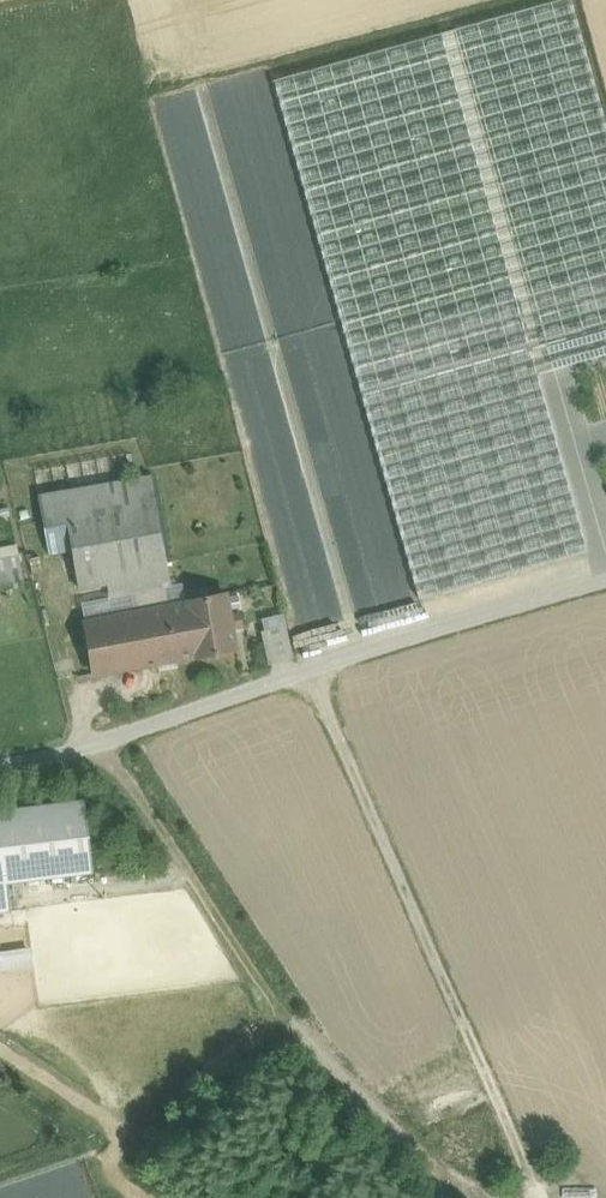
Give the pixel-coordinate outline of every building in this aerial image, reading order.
[(273,80),(419,599),(586,551),(536,374),(554,369),(546,339),(605,322),(605,127),(570,0),(556,0),(273,80)] [(546,339),(554,369),(605,354),(605,322),(546,339)] [(151,476),(38,496),(49,554),(72,549),(78,588),(99,584),(97,569),(104,567),(108,590),(170,579),(151,476)] [(0,558),(0,585),(23,581),(18,555),(0,558)] [(164,587),(131,593),(135,612),(85,622),(94,674),(195,655),(186,603),(168,606),(164,587)] [(226,594),(186,602),(186,603),(195,655),(195,656),(235,648),(232,628),(243,626),(241,613),(229,615),(226,594)] [(286,625),(261,631),(269,664),(293,658),(286,625)] [(0,810),(0,912),(11,911),(8,883),(93,872),(84,799),(0,810)] [(32,963),(29,944),(0,948),(0,968),(32,963)]
